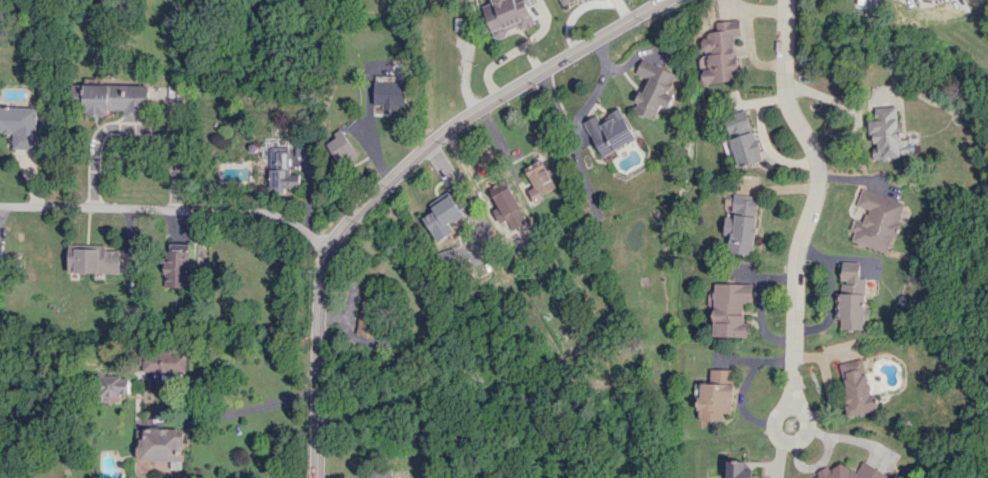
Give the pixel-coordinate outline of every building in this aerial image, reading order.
[(526,0),(493,0),(481,4),(494,39),(518,30),(535,24),(526,0)] [(454,30),(466,31),(467,18),(454,18),(454,30)] [(737,80),(733,36),(741,35),(739,20),(715,22),(717,34),(700,35),(703,57),(700,58),(702,83),(737,80)] [(676,73),(640,60),(635,74),(647,79),(642,93),(639,92),(632,112),(654,120),(659,105),(668,108),(673,95),(668,93),(676,73)] [(404,108),(405,82),(394,82),(395,76),(374,76),(374,105),(382,105),(382,108),(404,108)] [(83,84),(82,116),(106,117),(106,111),(146,111),(147,85),(83,84)] [(874,108),(874,120),(869,120),(870,143),(875,143),(876,159),(909,157),(908,140),(899,141),(897,106),(874,108)] [(0,107),(0,134),(12,134),(12,149),(35,149),(36,107),(0,107)] [(582,122),(600,157),(635,139),(619,108),(606,114),(608,119),(600,124),(595,115),(582,122)] [(741,168),(764,159),(746,111),(722,120),(741,168)] [(325,140),(336,164),(355,155),(344,131),(325,140)] [(528,190),(534,204),(543,200),(541,195),(556,189),(542,159),(524,168),(533,187),(528,190)] [(495,193),(509,229),(525,223),(511,187),(495,193)] [(888,252),(903,201),(861,189),(857,206),(867,209),(863,222),(854,219),(850,230),(855,232),(852,242),(888,252)] [(454,232),(449,224),(463,216),(450,194),(432,205),(435,210),(422,217),(437,242),(454,232)] [(757,196),(733,195),(730,253),(755,254),(757,196)] [(106,245),(69,244),(68,272),(119,273),(120,250),(106,250),(106,245)] [(189,288),(190,244),(166,244),(165,287),(189,288)] [(435,253),(439,270),(458,265),(454,248),(435,253)] [(840,329),(864,330),(864,278),(859,278),(859,268),(841,267),(840,293),(836,293),(836,319),(840,319),(840,329)] [(753,285),(714,284),(712,336),(745,337),(746,302),(752,302),(753,285)] [(358,336),(378,336),(379,295),(360,295),(358,336)] [(144,372),(187,372),(187,354),(143,354),(144,372)] [(850,416),(875,410),(863,359),(838,365),(850,416)] [(734,369),(711,369),(711,383),(699,383),(699,421),(723,421),(723,413),(733,413),(734,369)] [(157,374),(155,411),(171,412),(173,374),(157,374)] [(129,395),(128,375),(98,376),(98,395),(129,395)] [(138,460),(173,461),(173,469),(183,469),(184,429),(144,428),(144,439),(138,439),(138,460)] [(759,472),(745,472),(746,461),(727,461),(727,477),(759,477),(759,472)] [(862,461),(856,473),(840,464),(830,469),(827,467),(819,470),(815,477),(888,477),(889,476),(862,461)] [(390,468),(368,468),(369,477),(391,477),(390,468)]
